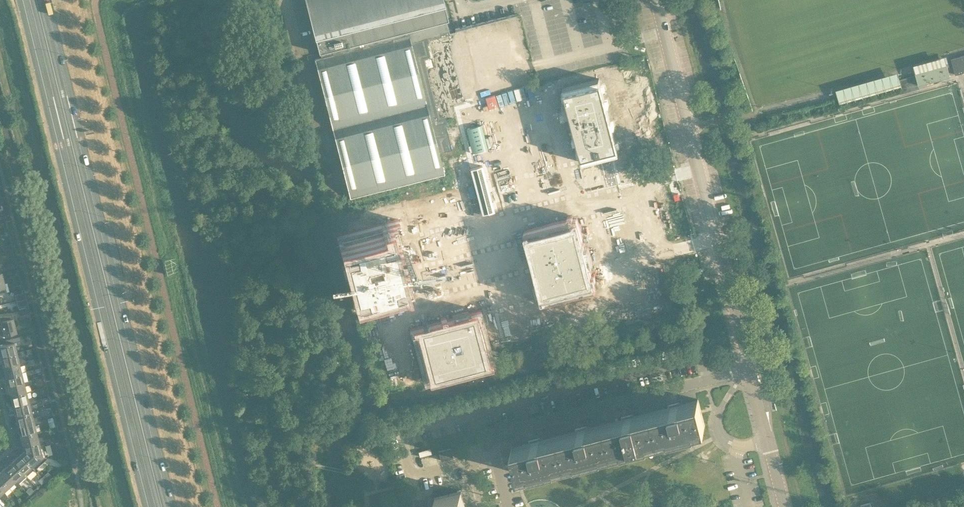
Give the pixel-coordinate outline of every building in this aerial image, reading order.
[(418,55),(428,53),(424,40),(449,33),(446,20),(448,20),(444,3),(443,3),(443,0),(305,0),(319,53),(320,52),(321,57),(408,35),(413,57),(418,55)] [(435,122),(418,55),(413,57),(408,35),(321,57),(314,58),(350,198),(444,174),(439,152),(452,149),(444,120),(435,122)] [(963,72),(963,55),(951,59),(955,74),(956,74),(963,72)] [(946,63),(915,72),(919,84),(950,76),(946,63)] [(840,102),(902,86),(898,71),(836,87),(840,102)] [(599,78),(563,88),(582,163),(610,155),(618,153),(599,78)] [(313,129),(321,159),(329,158),(321,127),(313,129)] [(502,215),(391,243),(403,289),(414,332),(477,316),(545,298),(529,234),(574,222),(624,209),(610,155),(582,163),(494,185),(502,215)] [(599,217),(590,219),(592,227),(601,225),(599,217)] [(574,222),(529,234),(545,298),(591,286),(574,222)] [(387,226),(341,238),(357,301),(403,289),(391,243),(387,226)] [(17,332),(12,312),(0,315),(0,318),(2,325),(0,325),(0,336),(17,332)] [(477,316),(414,332),(426,378),(489,362),(477,316)] [(17,352),(14,342),(21,340),(20,336),(5,340),(6,344),(0,345),(0,353),(1,356),(17,352)] [(17,352),(1,356),(3,366),(26,360),(25,357),(18,358),(17,352)] [(26,360),(3,366),(6,376),(22,372),(20,366),(27,363),(26,360)] [(22,372),(6,376),(8,386),(28,381),(26,371),(22,372)] [(28,381),(8,386),(11,395),(26,392),(25,385),(32,383),(31,380),(28,381)] [(26,392),(11,395),(13,405),(36,400),(35,397),(28,398),(26,392)] [(651,411),(658,437),(704,426),(705,426),(698,399),(697,399),(697,400),(682,404),(681,402),(668,405),(669,407),(651,411)] [(36,400),(13,405),(15,415),(31,411),(30,405),(37,403),(36,400)] [(31,411),(15,415),(18,425),(41,419),(40,416),(33,417),(31,411)] [(658,437),(651,411),(636,415),(635,413),(622,417),(622,419),(605,423),(611,449),(658,437)] [(41,419),(18,425),(20,435),(36,431),(35,425),(42,423),(41,419)] [(611,449),(605,423),(589,427),(589,425),(576,429),(576,430),(558,435),(565,461),(611,449)] [(36,431),(20,435),(23,445),(46,439),(45,436),(38,437),(36,431)] [(565,461),(558,435),(543,439),(542,437),(529,440),(530,442),(512,447),(512,446),(511,446),(518,473),(519,473),(565,461)] [(46,439),(23,445),(24,450),(48,457),(44,443),(47,442),(46,439)] [(450,448),(438,451),(440,460),(452,457),(450,448)] [(48,457),(24,450),(20,454),(36,472),(38,469),(37,467),(48,457)] [(36,472),(20,454),(12,461),(26,476),(31,472),(33,474),(36,472)] [(26,476),(12,461),(5,468),(20,485),(23,483),(21,481),(26,476)] [(5,468),(0,472),(0,478),(8,487),(13,482),(18,487),(20,485),(5,468)] [(0,478),(0,493),(5,499),(8,497),(3,491),(8,487),(0,478)] [(461,492),(462,492),(461,491),(434,498),(435,499),(437,506),(465,506),(461,492)]
